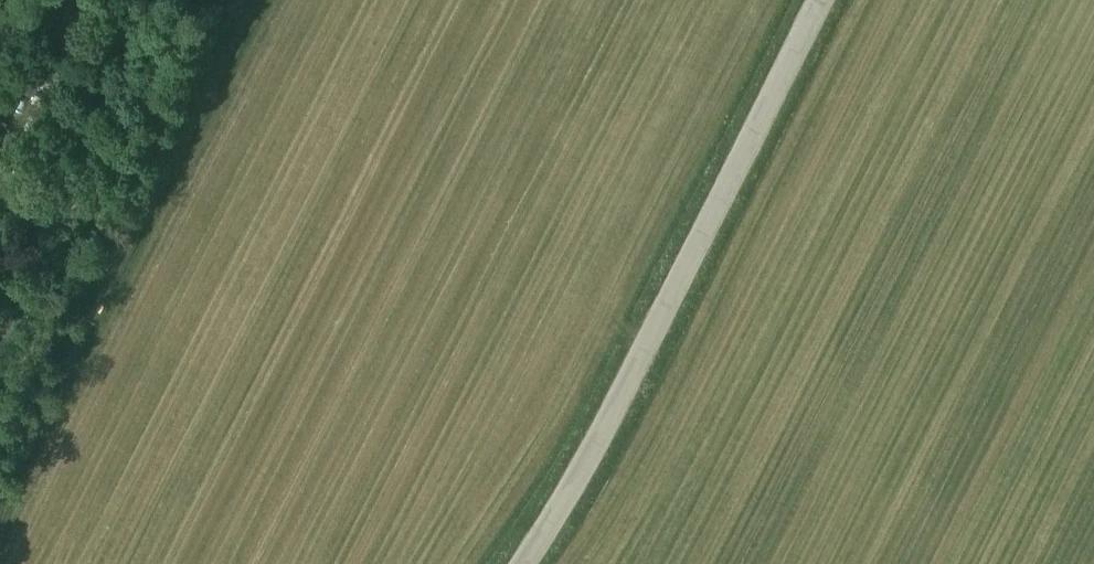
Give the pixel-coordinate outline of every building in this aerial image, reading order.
[(1,135),(8,123),(0,119),(0,134),(1,135)] [(0,323),(0,347),(9,327),(0,323)]
